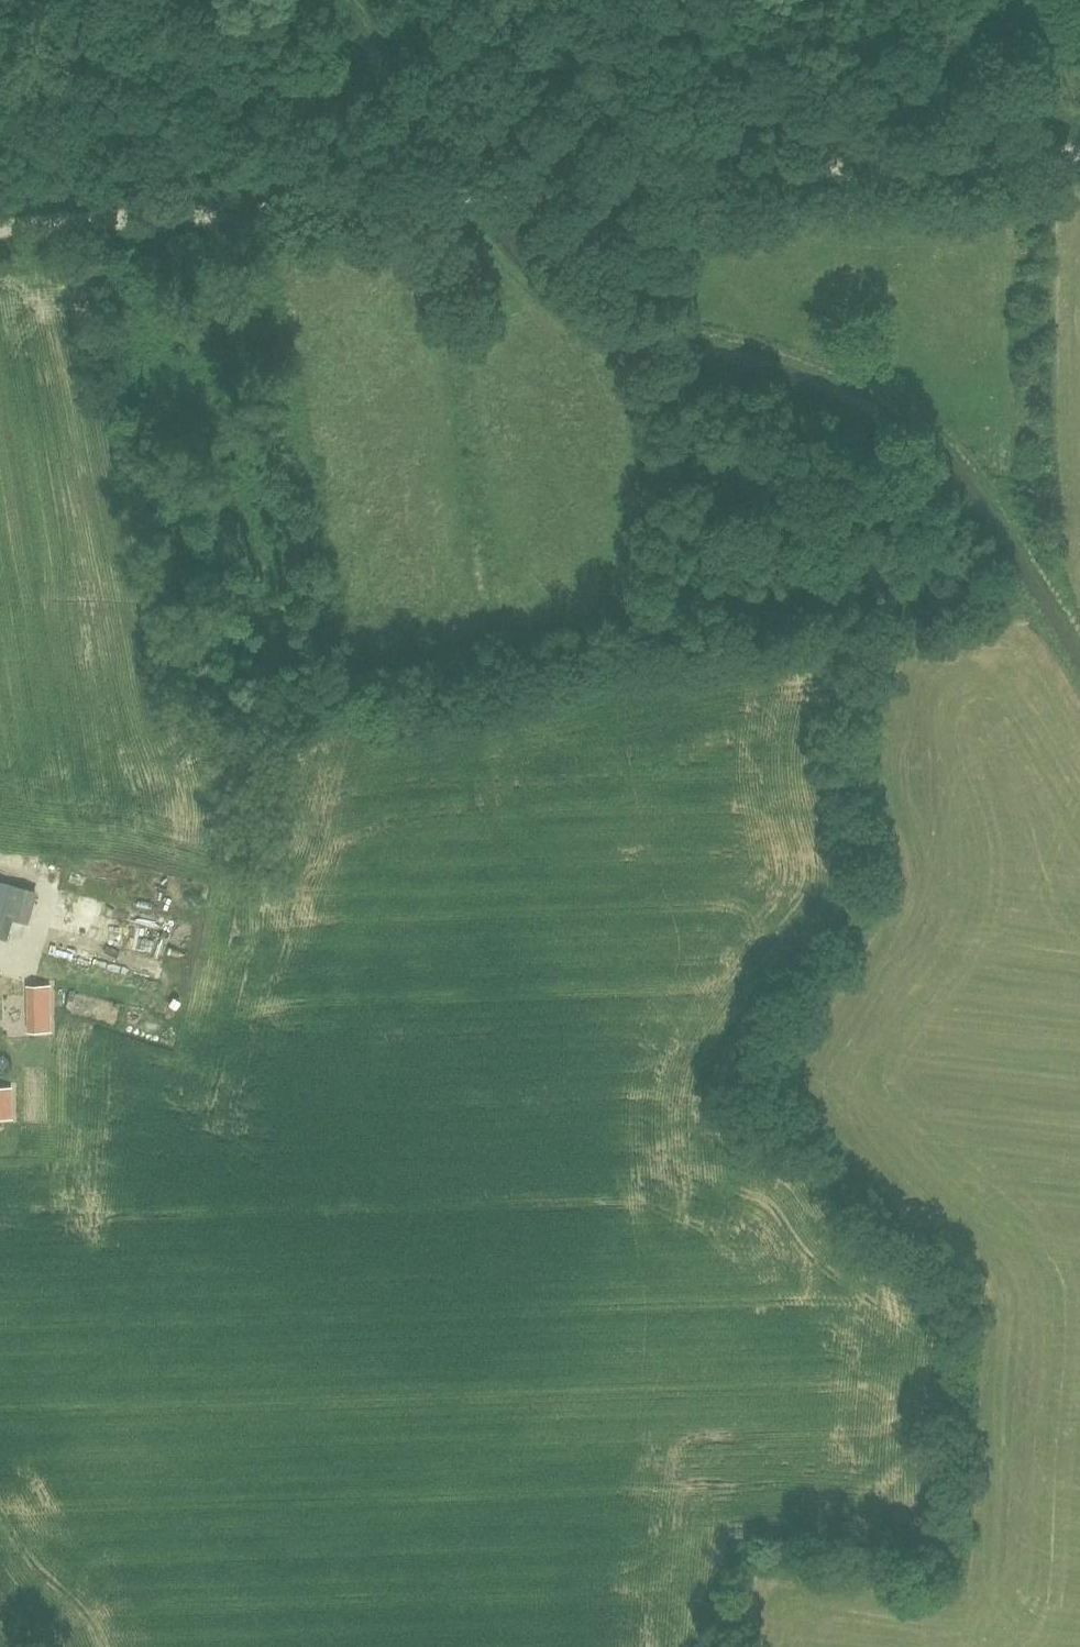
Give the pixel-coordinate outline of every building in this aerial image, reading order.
[(0,881),(0,930),(13,934),(25,888),(0,881)] [(50,1031),(50,1014),(50,986),(28,987),(29,1031),(41,1031),(50,1031)] [(12,1103),(12,1088),(0,1088),(0,1103),(12,1103)]
